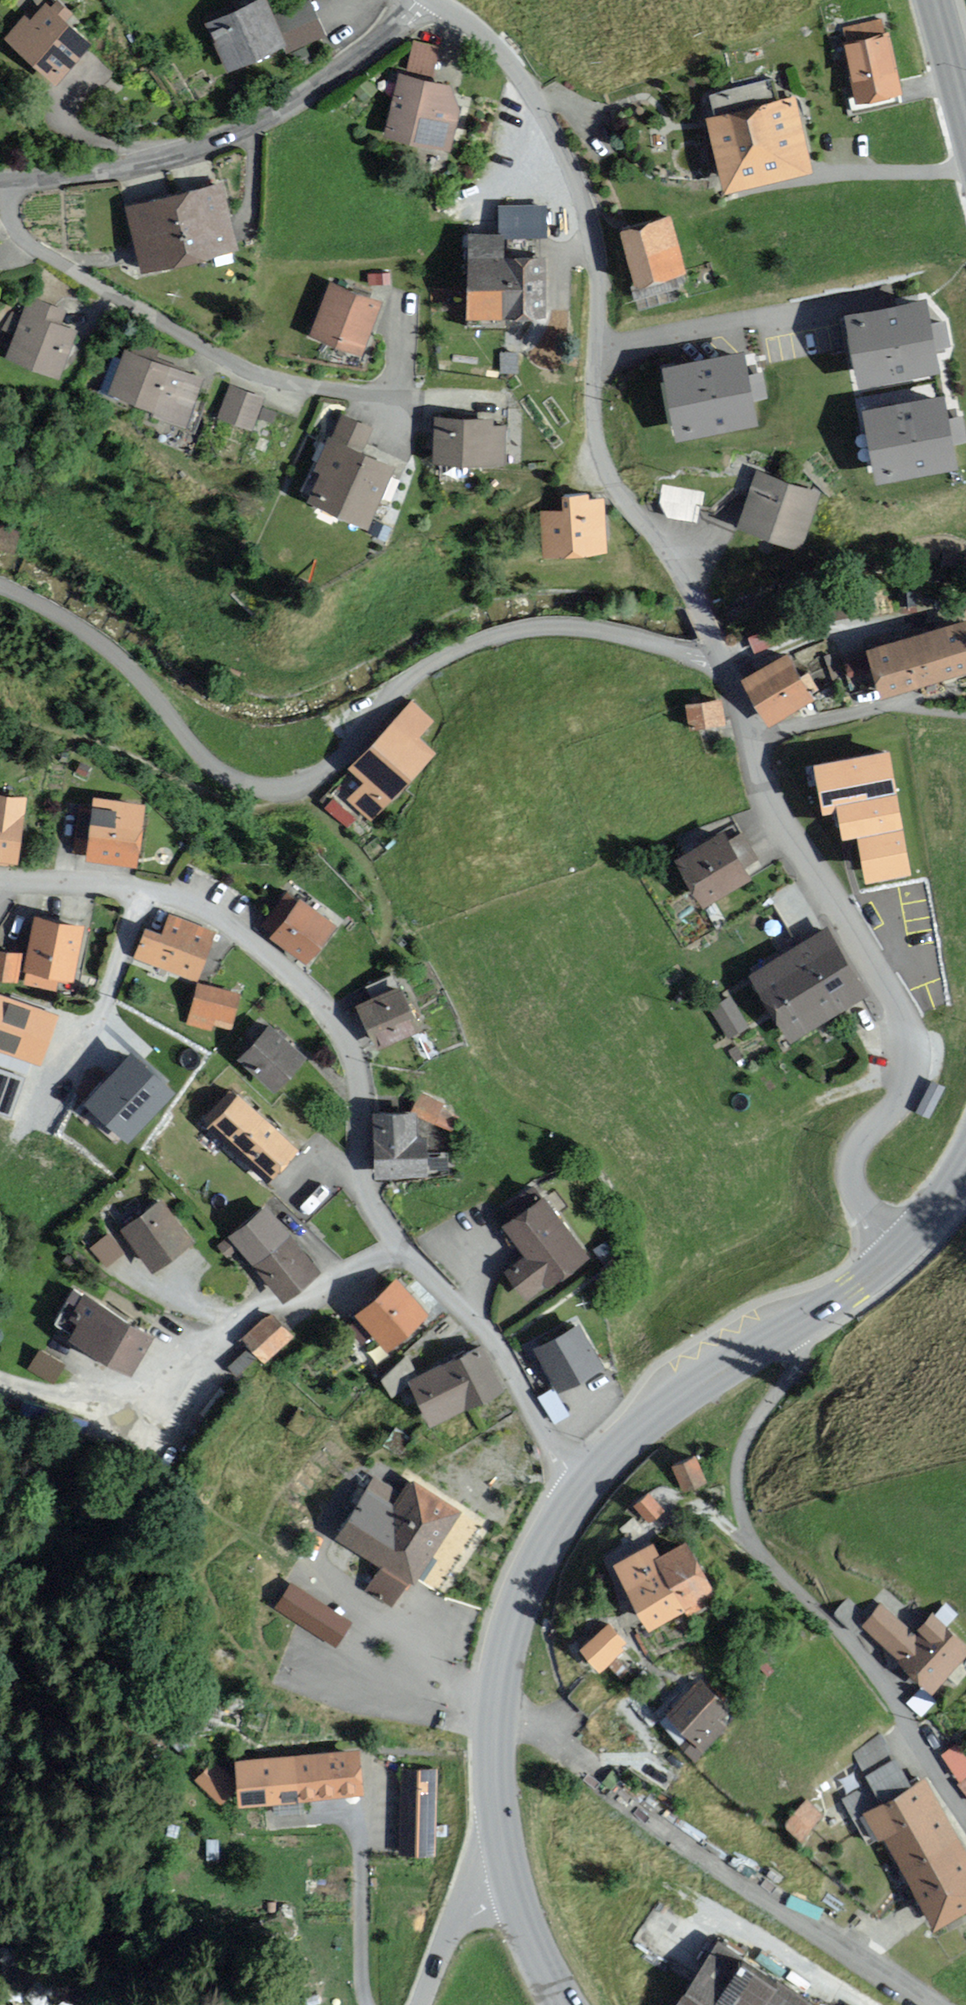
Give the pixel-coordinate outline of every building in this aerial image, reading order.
[(269,0),(256,0),(209,22),(232,71),(286,45),(289,51),(323,35),(307,2),(277,16),(269,0)] [(95,43),(48,3),(33,21),(27,16),(7,40),(60,84),(95,43)] [(448,31),(423,25),(417,51),(442,57),(448,31)] [(887,34),(844,43),(856,100),(899,91),(887,34)] [(454,152),(464,113),(447,85),(403,74),(388,136),(454,152)] [(793,98),(707,118),(724,193),(810,173),(793,98)] [(237,245),(220,182),(125,208),(143,271),(237,245)] [(501,230),(549,229),(549,202),(501,203),(501,230)] [(681,277),(664,218),(619,231),(636,290),(681,277)] [(544,318),(545,254),(502,253),(502,235),(469,235),(467,316),(544,318)] [(363,350),(383,297),(329,277),(310,331),(363,350)] [(62,328),(66,311),(25,300),(8,361),(65,377),(77,332),(62,328)] [(935,370),(923,305),(851,318),(863,383),(935,370)] [(523,373),(523,353),(505,352),(504,372),(523,373)] [(184,428),(201,380),(127,354),(112,394),(142,404),(139,412),(184,428)] [(754,422),(741,356),(666,371),(680,437),(754,422)] [(252,428),(263,396),(230,386),(220,418),(252,428)] [(953,466),(940,400),(868,414),(880,479),(953,466)] [(365,430),(332,416),(308,470),(319,475),(307,502),(367,527),(393,467),(356,451),(365,430)] [(491,424),(436,422),(434,468),(500,470),(502,432),(490,431),(491,424)] [(815,494),(758,476),(742,527),(799,545),(815,494)] [(699,515),(701,490),(665,488),(664,514),(699,515)] [(615,551),(611,494),(572,497),(573,508),(545,510),(549,556),(615,551)] [(17,547),(21,525),(0,521),(0,543),(17,547)] [(871,636),(885,685),(965,661),(965,609),(871,636)] [(756,650),(780,643),(777,630),(752,636),(756,650)] [(817,687),(791,640),(749,663),(775,711),(817,687)] [(715,725),(712,701),(676,705),(678,730),(715,725)] [(435,724),(412,703),(351,767),(366,781),(349,798),(373,821),(437,754),(421,738),(435,724)] [(881,734),(817,747),(825,792),(837,790),(844,822),(857,819),(865,860),(904,851),(881,734)] [(33,798),(0,794),(0,863),(24,866),(33,798)] [(151,868),(159,810),(106,802),(105,809),(88,807),(82,853),(99,855),(98,861),(151,868)] [(718,841),(710,829),(659,859),(687,907),(739,876),(736,869),(751,860),(734,831),(718,841)] [(346,921),(311,896),(280,938),(316,964),(346,921)] [(86,926),(38,916),(26,972),(74,982),(86,926)] [(221,934),(175,917),(169,932),(152,926),(140,958),(202,982),(221,934)] [(856,993),(814,924),(738,971),(780,1040),(856,993)] [(0,951),(0,982),(19,985),(24,955),(0,951)] [(247,996),(203,984),(191,1025),(215,1031),(217,1026),(236,1032),(247,996)] [(419,1028),(401,989),(355,1010),(374,1050),(419,1028)] [(58,1015),(0,994),(0,1053),(40,1067),(58,1015)] [(731,995),(711,1008),(730,1036),(749,1023),(731,995)] [(311,1058),(276,1025),(245,1057),(279,1090),(311,1058)] [(175,1095),(131,1054),(83,1105),(127,1145),(175,1095)] [(0,1071),(0,1111),(11,1115),(24,1079),(0,1071)] [(304,1151),(245,1096),(215,1128),(274,1182),(304,1151)] [(418,1136),(417,1122),(435,1129),(444,1107),(417,1096),(410,1112),(376,1113),(377,1177),(429,1175),(428,1136),(418,1136)] [(593,1262),(548,1199),(504,1230),(525,1260),(506,1273),(525,1300),(547,1285),(551,1291),(593,1262)] [(198,1241),(167,1202),(129,1231),(159,1270),(198,1241)] [(325,1270),(273,1206),(237,1236),(289,1300),(325,1270)] [(128,1253),(112,1234),(95,1247),(111,1266),(128,1253)] [(240,1249),(230,1238),(220,1246),(230,1258),(240,1249)] [(434,1314),(401,1278),(360,1316),(393,1351),(434,1314)] [(142,1368),(161,1332),(80,1289),(61,1324),(142,1368)] [(298,1336),(278,1313),(249,1339),(269,1362),(298,1336)] [(587,1326),(541,1349),(563,1391),(609,1368),(587,1326)] [(264,1362),(251,1349),(233,1367),(246,1381),(264,1362)] [(496,1391),(473,1350),(411,1383),(433,1425),(496,1391)] [(66,1364),(42,1351),(32,1369),(56,1382),(66,1364)] [(703,1457),(678,1467),(687,1490),(712,1479),(703,1457)] [(468,1511),(416,1478),(392,1515),(369,1500),(343,1542),(387,1569),(371,1594),(396,1609),(412,1583),(420,1588),(468,1511)] [(672,1517),(660,1495),(639,1507),(652,1529),(672,1517)] [(663,1561),(655,1547),(616,1568),(654,1636),(689,1618),(691,1623),(722,1606),(690,1547),(663,1561)] [(271,1608),(339,1643),(354,1613),(286,1578),(271,1608)] [(941,1688),(965,1657),(965,1644),(933,1617),(919,1635),(885,1608),(868,1629),(941,1688)] [(633,1651),(615,1629),(589,1650),(607,1672),(633,1651)] [(664,1723),(702,1756),(732,1721),(694,1688),(664,1723)] [(965,1920),(965,1840),(930,1780),(921,1786),(906,1760),(903,1762),(890,1741),(861,1759),(877,1786),(849,1802),(875,1845),(889,1837),(946,1932),(965,1920)] [(960,1778),(965,1774),(965,1757),(958,1743),(944,1750),(960,1778)] [(370,1794),(365,1749),(243,1763),(249,1808),(370,1794)] [(240,1790),(216,1763),(199,1779),(223,1806),(240,1790)] [(440,1857),(439,1771),(401,1771),(402,1858),(440,1857)] [(800,1830),(822,1810),(808,1794),(786,1814),(800,1830)] [(726,1943),(685,2004),(821,2004),(726,1943)]
